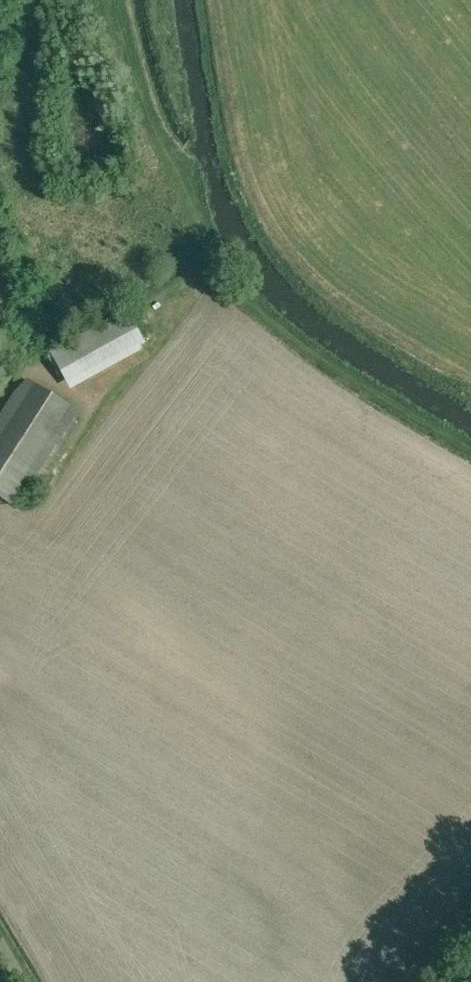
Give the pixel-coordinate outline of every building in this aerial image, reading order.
[(70,389),(148,347),(128,309),(50,352),(52,354),(48,356),(60,379),(64,377),(70,389)] [(28,377),(15,391),(0,414),(0,497),(16,507),(34,479),(37,481),(81,413),(28,377)]
